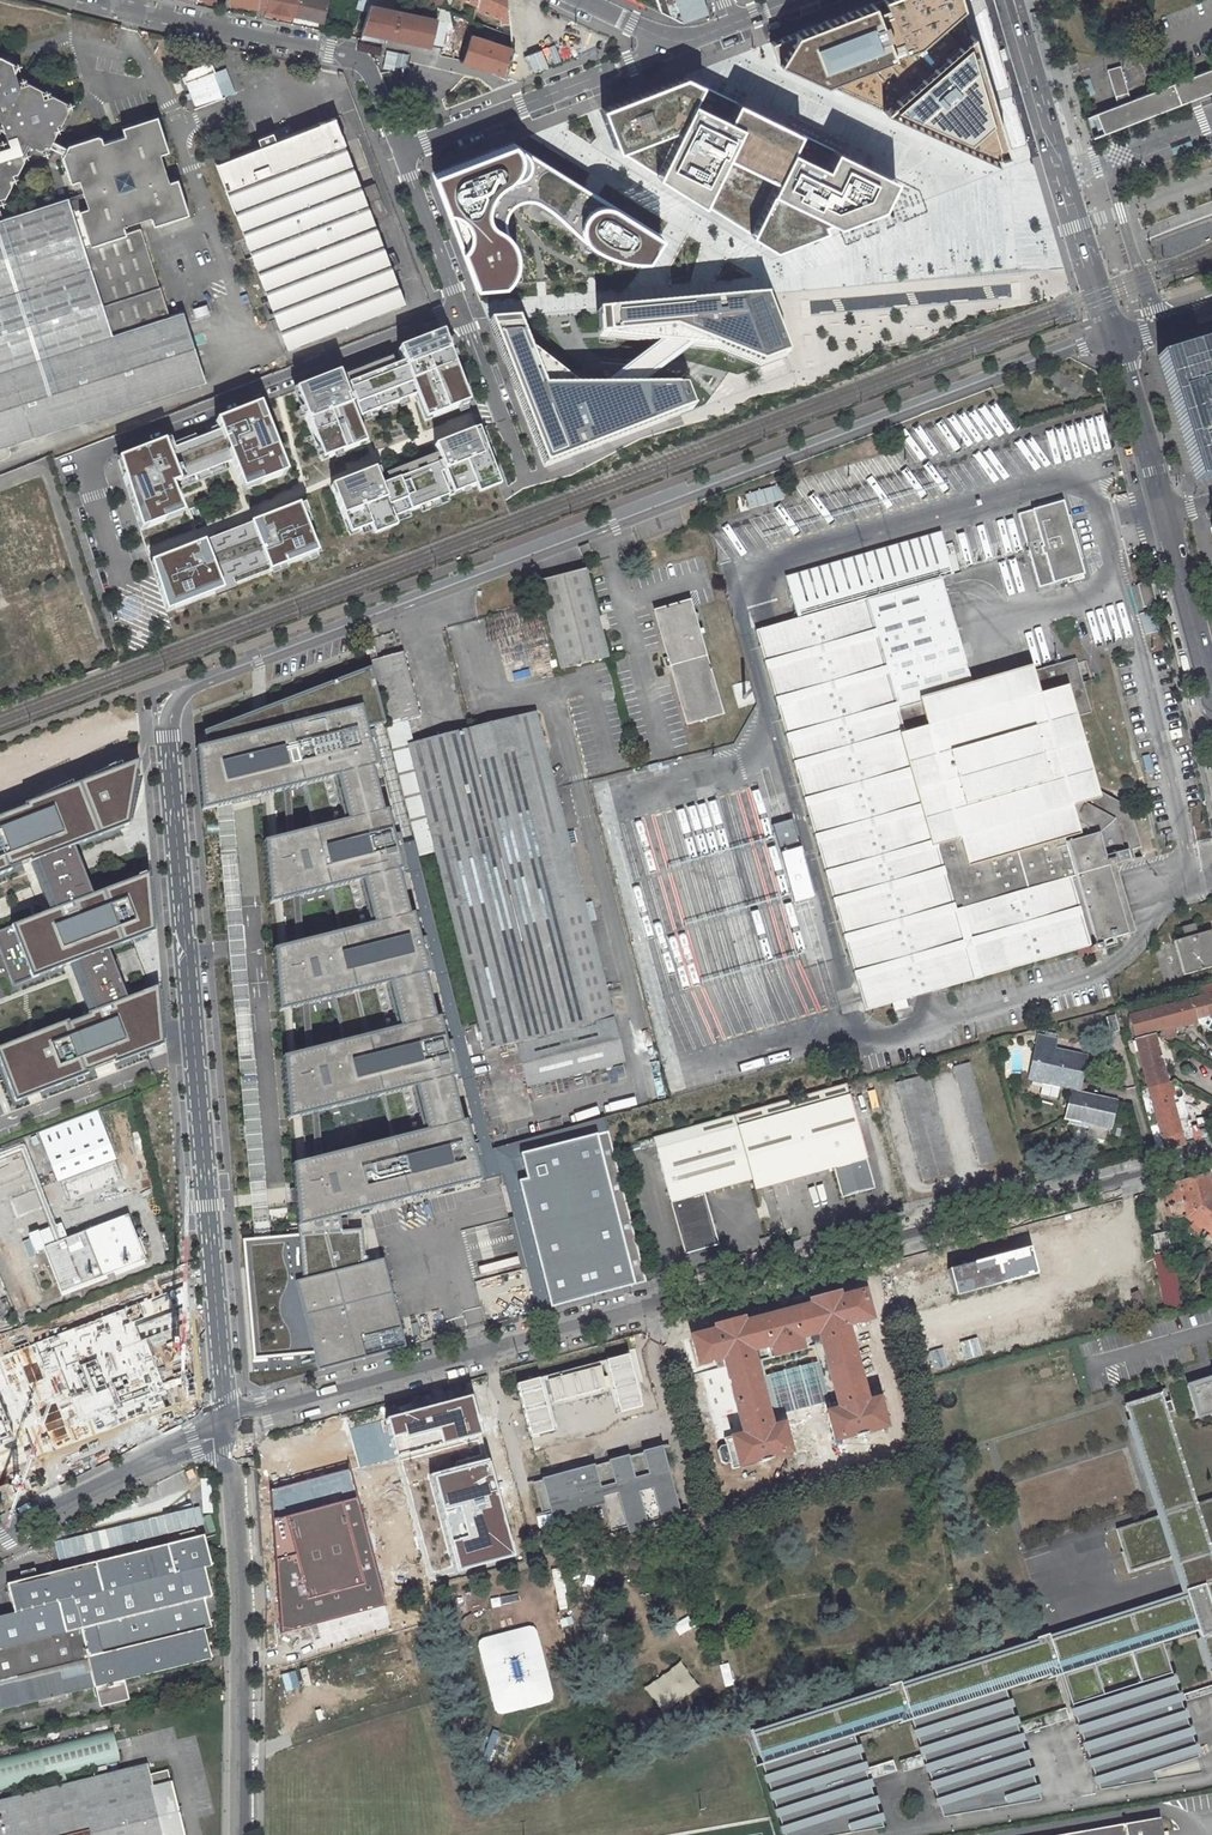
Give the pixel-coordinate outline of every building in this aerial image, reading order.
[(231,3),(257,8),(258,0),(231,0),(231,3)] [(257,8),(267,10),(269,0),(258,0),(257,8)] [(267,10),(266,15),(277,17),(278,12),(294,15),(298,0),(269,0),(267,10)] [(294,15),(324,22),(329,0),(298,0),(294,15)] [(356,9),(367,12),(370,5),(371,0),(359,0),(356,9)] [(507,0),(477,0),(476,4),(476,8),(500,18),(500,22),(509,21),(507,0)] [(687,23),(709,15),(705,0),(655,0),(658,9),(687,23)] [(771,57),(824,82),(913,45),(963,9),(960,0),(870,0),(789,31),(771,57)] [(431,46),(438,19),(370,5),(367,12),(361,31),(431,46)] [(913,45),(824,82),(883,107),(969,30),(963,9),(913,45)] [(446,21),(438,19),(431,46),(439,48),(446,21)] [(969,30),(883,107),(992,155),(1005,150),(969,30)] [(462,60),(491,70),(504,77),(511,50),(511,48),(470,35),(462,60)] [(528,54),(535,71),(583,52),(577,35),(546,47),(528,54)] [(1,122),(0,124),(0,129),(4,131),(8,145),(0,141),(0,198),(5,197),(31,145),(46,153),(50,147),(53,141),(71,104),(22,80),(19,86),(15,72),(18,65),(0,56),(0,119),(1,122)] [(182,73),(195,109),(223,98),(213,73),(215,72),(211,62),(182,73)] [(1211,91),(1211,68),(1135,98),(1130,100),(1120,66),(1107,70),(1117,105),(1105,110),(1095,113),(1103,133),(1211,91)] [(226,68),(213,73),(223,98),(236,93),(226,68)] [(895,178),(682,77),(661,85),(597,110),(610,146),(773,248),(881,207),(895,178)] [(1085,82),(1089,95),(1097,93),(1092,79),(1085,82)] [(169,315),(141,229),(126,233),(124,225),(150,216),(153,225),(189,214),(177,177),(168,180),(160,154),(169,151),(157,115),(121,126),(124,135),(103,142),(61,156),(70,183),(79,180),(83,192),(2,218),(0,219),(0,285),(47,432),(205,381),(183,311),(169,315)] [(260,146),(215,163),(287,349),(405,303),(333,117),(275,139),(272,132),(257,138),(260,146)] [(61,156),(103,142),(101,136),(97,134),(67,144),(65,147),(63,153),(61,156)] [(678,230),(524,138),(435,174),(478,287),(510,285),(521,278),(527,267),(527,254),(522,242),(513,231),(505,219),(508,207),(517,198),(534,197),(550,206),(567,219),(592,244),(621,257),(658,260),(668,245),(678,230)] [(1170,148),(1173,154),(1193,147),(1190,140),(1170,148)] [(50,147),(63,153),(65,147),(53,141),(50,147)] [(47,432),(0,285),(0,447),(47,432)] [(531,354),(517,320),(489,322),(536,442),(546,466),(693,408),(685,386),(649,387),(692,345),(720,348),(760,365),(790,354),(769,296),(599,311),(600,336),(659,341),(603,388),(578,387),(531,354)] [(209,303),(195,307),(198,317),(211,314),(209,303)] [(408,361),(382,372),(396,407),(424,397),(435,424),(478,408),(448,332),(403,349),(408,361)] [(1197,480),(1211,475),(1211,363),(1202,366),(1195,344),(1159,355),(1197,480)] [(337,374),(294,390),(322,462),(365,445),(356,422),(396,407),(382,372),(342,387),(337,374)] [(220,430),(201,438),(214,470),(230,463),(244,497),(290,478),(261,406),(218,424),(220,430)] [(441,460),(421,466),(433,504),(482,485),(486,495),(500,489),(509,485),(497,452),(486,427),(435,447),(441,460)] [(167,440),(114,461),(142,532),(184,515),(172,486),(214,470),(201,438),(171,450),(167,440)] [(433,504),(421,466),(388,479),(384,467),(333,486),(351,537),(378,525),(380,535),(402,525),(400,516),(433,504)] [(750,506),(785,501),(782,487),(748,492),(750,506)] [(1069,583),(1084,578),(1083,575),(1083,574),(1075,546),(1079,545),(1074,530),(1071,531),(1062,502),(1061,498),(1039,505),(1040,509),(1018,515),(1039,587),(1067,579),(1069,583)] [(322,559),(297,505),(232,531),(251,574),(273,565),(277,576),(322,559)] [(251,574),(232,531),(152,561),(165,610),(232,589),(230,581),(251,574)] [(952,575),(940,532),(785,577),(798,619),(940,578),(952,575)] [(593,555),(588,543),(579,547),(583,559),(593,555)] [(607,657),(585,569),(539,581),(544,601),(547,613),(561,667),(561,669),(575,665),(607,657)] [(1100,942),(1127,934),(1107,867),(1135,859),(1132,850),(1140,847),(1129,808),(1084,783),(1087,777),(1070,718),(1091,713),(1075,659),(972,689),(940,578),(798,619),(756,632),(765,663),(764,663),(766,669),(767,669),(775,699),(775,700),(777,706),(786,736),(785,736),(787,742),(788,742),(794,763),(793,763),(795,770),(795,769),(804,800),(805,806),(806,806),(815,836),(814,836),(816,843),(825,873),(826,879),(827,879),(833,900),(832,900),(834,906),(835,906),(843,936),(843,937),(845,943),(854,973),(855,980),(856,979),(865,1011),(892,1003),(905,999),(973,979),(974,980),(981,978),(981,977),(1090,946),(1090,945),(1094,944),(1095,946),(1090,947),(1092,953),(1102,950),(1100,942)] [(1156,604),(1150,581),(1137,584),(1143,608),(1156,604)] [(655,612),(687,724),(721,714),(699,635),(689,602),(655,612)] [(1141,615),(1145,630),(1152,628),(1148,613),(1141,615)] [(370,654),(376,652),(373,641),(364,644),(365,648),(367,654),(370,654)] [(420,717),(403,652),(371,660),(373,668),(382,701),(388,725),(388,726),(403,722),(420,717)] [(205,732),(210,746),(358,707),(364,730),(386,725),(382,701),(373,668),(267,708),(261,711),(253,714),(205,732)] [(210,746),(198,749),(205,811),(220,807),(236,803),(265,795),(303,787),(334,779),(346,820),(313,829),(297,833),(278,838),(267,841),(272,905),(285,902),(304,897),(329,891),(362,882),(372,924),(339,933),(308,942),(288,948),(274,952),(277,1013),(294,1009),(313,1003),(333,998),(387,984),(398,1029),(343,1042),(316,1049),(296,1054),(285,1056),(289,1121),(303,1117),(322,1112),(381,1098),(415,1089),(426,1131),(391,1140),(326,1156),(306,1161),(296,1164),(298,1186),(298,1196),(299,1203),(302,1227),(344,1216),(476,1181),(364,730),(358,707),(210,746)] [(566,833),(535,713),(473,729),(472,729),(468,730),(409,745),(408,746),(435,852),(478,1021),(485,1050),(515,1042),(612,1017),(569,845),(566,833)] [(419,856),(435,852),(408,746),(409,745),(403,722),(388,726),(388,725),(386,725),(419,856)] [(0,817),(0,879),(28,868),(35,865),(54,908),(46,912),(14,925),(35,979),(68,967),(73,965),(76,974),(91,1011),(86,1012),(0,1047),(0,1058),(17,1102),(168,1044),(163,986),(133,998),(114,948),(158,931),(153,874),(100,895),(79,844),(135,823),(144,762),(0,817)] [(334,779),(303,787),(313,829),(346,820),(334,779)] [(294,789),(275,793),(278,838),(297,833),(294,789)] [(236,803),(220,807),(256,1238),(272,1237),(236,803)] [(569,845),(575,843),(572,831),(566,833),(569,845)] [(362,882),(329,891),(339,933),(372,924),(362,882)] [(304,897),(285,902),(288,948),(308,942),(304,897)] [(14,925),(0,931),(0,948),(15,987),(35,979),(14,925)] [(387,984),(333,998),(343,1042),(398,1029),(387,984)] [(1191,1000),(1196,1018),(1211,1014),(1211,994),(1194,999),(1191,988),(1188,989),(1191,1000)] [(895,1011),(908,1007),(905,999),(892,1003),(895,1011)] [(1191,1000),(1130,1016),(1135,1034),(1162,1027),(1173,1024),(1183,1022),(1184,1025),(1197,1022),(1196,1018),(1191,1000)] [(313,1003),(294,1009),(296,1054),(316,1049),(313,1003)] [(1119,1031),(1115,1015),(1106,1017),(1110,1033),(1119,1031)] [(624,1062),(612,1017),(515,1042),(527,1087),(624,1062)] [(1173,1024),(1162,1027),(1165,1039),(1176,1036),(1173,1024)] [(1037,1035),(1035,1044),(1040,1045),(1051,1047),(1053,1038),(1054,1038),(1055,1034),(1046,1032),(1045,1036),(1037,1035)] [(1140,1088),(1140,1090),(1149,1088),(1168,1083),(1155,1034),(1136,1039),(1148,1085),(1140,1088)] [(1040,1045),(1039,1048),(1070,1055),(1070,1052),(1051,1047),(1040,1045)] [(1039,1048),(1032,1081),(1060,1087),(1076,1090),(1076,1089),(1077,1081),(1078,1081),(1084,1054),(1070,1052),(1070,1055),(1039,1048)] [(833,1072),(844,1068),(841,1058),(830,1061),(833,1072)] [(996,1161),(969,1062),(954,1067),(981,1165),(996,1161)] [(611,1084),(627,1080),(623,1065),(607,1069),(611,1084)] [(954,1173),(927,1074),(896,1082),(924,1181),(954,1173)] [(1057,1098),(1060,1087),(1032,1081),(1031,1085),(1042,1087),(1040,1095),(1057,1098)] [(1163,1138),(1181,1133),(1171,1096),(1175,1095),(1171,1082),(1168,1083),(1149,1088),(1163,1138)] [(846,1083),(733,1115),(751,1179),(754,1190),(834,1168),(842,1197),(875,1188),(846,1083)] [(415,1089),(381,1098),(391,1140),(426,1131),(415,1089)] [(1113,1103),(1074,1094),(1069,1119),(1089,1124),(1088,1128),(1086,1136),(1104,1140),(1113,1103)] [(115,1159),(96,1110),(39,1131),(58,1180),(115,1159)] [(322,1112),(303,1117),(306,1161),(326,1156),(322,1112)] [(704,1193),(751,1179),(733,1115),(653,1138),(685,1254),(719,1245),(704,1193)] [(1089,1124),(1069,1119),(1068,1124),(1088,1128),(1089,1124)] [(1166,1149),(1184,1144),(1181,1133),(1163,1138),(1166,1149)] [(598,1134),(523,1154),(529,1178),(520,1181),(554,1308),(638,1286),(598,1134)] [(1211,1198),(1211,1194),(1207,1175),(1179,1183),(1171,1185),(1173,1194),(1176,1202),(1168,1204),(1171,1216),(1175,1218),(1187,1215),(1211,1198)] [(1166,1196),(1168,1204),(1176,1202),(1173,1194),(1166,1196)] [(1187,1215),(1194,1221),(1192,1224),(1200,1229),(1202,1226),(1206,1230),(1211,1222),(1211,1198),(1187,1215)] [(127,1215),(43,1247),(61,1292),(145,1260),(127,1215)] [(384,1258),(365,1262),(363,1228),(346,1230),(344,1216),(302,1227),(302,1234),(272,1237),(256,1238),(244,1239),(257,1359),(313,1355),(317,1371),(322,1370),(408,1346),(384,1258)] [(1154,1254),(1171,1250),(1167,1231),(1150,1235),(1154,1254)] [(770,1248),(767,1237),(760,1239),(763,1250),(770,1248)] [(1029,1247),(949,1269),(955,1295),(1036,1275),(1029,1247)] [(1184,1310),(1171,1250),(1154,1254),(1166,1313),(1184,1310)] [(1210,1250),(1203,1258),(1207,1260),(1199,1269),(1202,1272),(1211,1260),(1211,1252),(1210,1250)] [(946,1260),(910,1271),(936,1376),(954,1375),(970,1371),(946,1260)] [(181,1378),(163,1382),(148,1340),(183,1330),(168,1291),(0,1356),(0,1472),(182,1401),(181,1378)] [(845,1325),(869,1318),(863,1294),(862,1292),(838,1299),(836,1293),(810,1300),(811,1306),(796,1310),(796,1308),(793,1309),(793,1308),(787,1310),(785,1311),(785,1312),(781,1313),(775,1314),(768,1316),(768,1315),(766,1316),(766,1315),(760,1317),(760,1318),(758,1318),(758,1320),(742,1324),(741,1318),(715,1325),(716,1331),(696,1336),(691,1338),(698,1364),(723,1357),(744,1435),(734,1438),(733,1436),(724,1438),(726,1445),(720,1446),(718,1450),(721,1462),(725,1464),(731,1462),(732,1469),(741,1466),(741,1464),(758,1459),(759,1462),(771,1459),(770,1456),(788,1451),(781,1425),(778,1426),(775,1414),(828,1401),(831,1412),(828,1413),(839,1457),(859,1452),(855,1437),(867,1434),(870,1445),(888,1441),(877,1400),(865,1403),(845,1325)] [(1187,1386),(1198,1417),(1211,1413),(1211,1378),(1187,1386)] [(1125,1407),(1161,1515),(1116,1530),(1131,1572),(1175,1558),(1187,1596),(1211,1590),(1211,1558),(1208,1546),(1211,1545),(1211,1499),(1195,1505),(1165,1414),(1172,1412),(1166,1393),(1125,1407)] [(398,1457),(483,1434),(473,1394),(387,1416),(398,1457)] [(801,1426),(811,1424),(807,1411),(798,1414),(801,1426)] [(534,1483),(542,1514),(602,1497),(611,1531),(681,1512),(663,1448),(534,1483)] [(516,1552),(492,1459),(430,1475),(454,1568),(516,1552)] [(347,1465),(268,1486),(277,1629),(332,1615),(383,1601),(347,1465)] [(14,1613),(0,1616),(0,1710),(95,1687),(97,1695),(99,1695),(100,1697),(98,1697),(100,1705),(127,1699),(123,1680),(211,1658),(204,1629),(212,1627),(208,1613),(204,1598),(211,1597),(204,1568),(211,1566),(204,1535),(14,1582),(7,1584),(14,1613)] [(785,1834),(850,1834),(884,1829),(869,1782),(897,1773),(893,1762),(865,1771),(854,1737),(899,1723),(900,1725),(912,1722),(923,1756),(900,1763),(904,1774),(926,1767),(943,1819),(1041,1802),(1020,1736),(1069,1720),(1065,1709),(1016,1725),(1005,1691),(1047,1677),(1048,1681),(1061,1677),(1098,1792),(1155,1781),(1152,1772),(1164,1768),(1164,1769),(1198,1759),(1161,1644),(1198,1632),(1211,1675),(1211,1590),(1187,1596),(1187,1598),(1051,1643),(1049,1636),(1036,1640),(1039,1647),(903,1691),(901,1684),(894,1686),(896,1693),(759,1737),(766,1759),(769,1758),(771,1764),(763,1767),(785,1834)] [(208,1613),(218,1611),(214,1596),(211,1597),(204,1598),(208,1613)] [(1184,1695),(1186,1702),(1211,1694),(1211,1686),(1184,1695)] [(0,1757),(0,1800),(66,1784),(64,1775),(119,1761),(111,1729),(0,1757)] [(168,1770),(149,1774),(147,1764),(66,1784),(0,1800),(0,1834),(184,1834),(168,1770)] [(1159,1818),(1061,1834),(1162,1834),(1162,1832),(1159,1818)]
